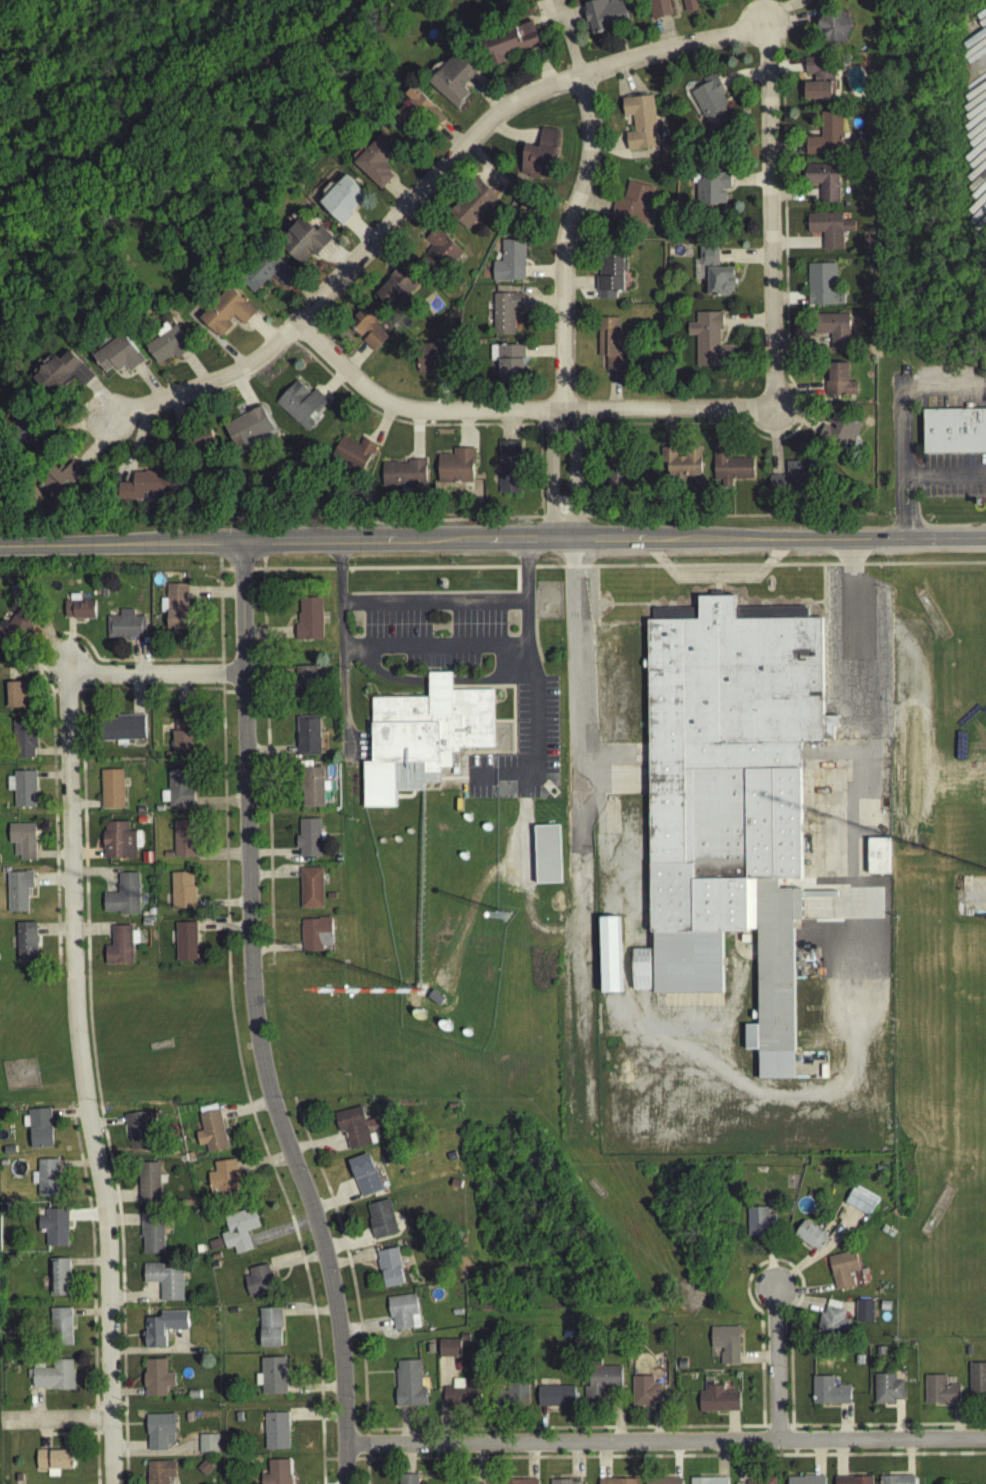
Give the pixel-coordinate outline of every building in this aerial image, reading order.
[(651,4),(650,0),(668,0),(671,19),(660,21),(652,23),(648,4),(651,4)] [(685,16),(682,0),(696,0),(699,14),(685,16)] [(590,25),(588,25),(586,17),(588,17),(586,7),(609,2),(610,6),(623,2),(628,23),(609,28),(610,34),(593,38),(590,25)] [(815,33),(819,24),(823,17),(840,16),(851,30),(843,46),(825,48),(815,33)] [(524,54),(524,52),(502,59),(505,67),(494,70),(491,63),(488,64),(484,48),(519,37),(517,30),(533,25),(540,49),(533,51),(524,54)] [(462,91),(469,97),(462,104),(464,105),(456,112),(428,86),(457,55),(478,74),(472,80),(462,91)] [(804,86),(814,86),(814,79),(804,78),(805,70),(805,61),(833,62),(833,87),(831,87),(831,103),(804,103),(804,86)] [(713,76),(720,89),(725,97),(722,99),(727,108),(723,110),(730,122),(709,133),(689,96),(703,89),(700,83),(713,76)] [(415,120),(406,128),(395,115),(409,103),(405,99),(414,90),(445,122),(438,130),(432,136),(415,120)] [(628,154),(626,136),(634,135),(632,120),(623,121),(621,103),(635,101),(652,99),(658,151),(628,154)] [(825,155),(825,159),(805,159),(805,150),(805,141),(819,141),(819,116),(840,115),(841,154),(825,155)] [(524,147),(531,148),(530,150),(538,151),(539,143),(540,132),(558,135),(554,161),(552,161),(550,182),(538,180),(538,182),(527,181),(528,179),(519,177),(523,149),(524,149),(524,147)] [(378,139),(396,153),(384,166),(391,173),(388,176),(392,180),(386,187),(380,193),(352,167),(378,139)] [(819,187),(806,187),(806,168),(838,168),(839,207),(819,207),(819,199),(819,187)] [(701,184),(701,178),(724,177),(730,177),(730,184),(730,193),(721,193),(721,196),(718,196),(718,197),(725,197),(725,209),(695,209),(696,184),(701,184)] [(471,191),(466,185),(473,178),(480,185),(487,192),(496,201),(466,232),(448,215),(471,191)] [(348,217),(351,220),(346,225),(341,230),(318,206),(345,179),(365,200),(348,217)] [(647,212),(654,214),(649,231),(626,224),(625,227),(608,222),(611,214),(613,204),(621,207),(628,185),(653,192),(647,212)] [(822,236),(807,236),(806,217),(841,216),(841,226),(852,226),(852,236),(842,236),(842,254),(823,254),(822,247),(822,236)] [(315,255),(300,269),(277,243),(302,221),(315,235),(320,231),(332,242),(323,251),(317,257),(315,255)] [(444,272),(435,281),(419,266),(428,256),(426,255),(431,250),(424,243),(431,236),(436,231),(462,257),(451,268),(451,269),(446,274),(444,272)] [(501,266),(501,244),(524,244),(524,275),(524,285),(508,285),(492,285),(492,266),(501,266)] [(272,281),(253,297),(237,279),(271,251),(286,269),(283,271),(292,281),(288,284),(281,291),(272,281)] [(714,269),(714,272),(733,271),(733,283),(734,283),(733,289),(732,289),(733,294),(727,300),(707,300),(707,288),(706,288),(702,285),(702,280),(705,279),(706,279),(706,272),(708,272),(708,268),(698,268),(699,251),(717,251),(717,260),(717,269),(714,269)] [(600,280),(600,257),(622,256),(623,294),(614,294),(614,303),(598,303),(598,294),(596,294),(596,287),(596,280),(600,280)] [(388,281),(388,280),(395,273),(404,265),(405,266),(405,265),(420,281),(388,311),(374,295),(388,281)] [(834,286),(843,286),(844,308),(835,308),(807,308),(807,302),(807,268),(834,267),(834,286)] [(233,320),(228,325),(231,329),(219,342),(215,338),(214,338),(197,321),(229,290),(255,315),(249,321),(242,329),(233,320)] [(513,313),(513,338),(493,339),(492,298),(523,298),(523,305),(523,313),(513,313)] [(373,312),(380,319),(369,331),(372,334),(375,331),(387,341),(373,356),(367,350),(362,345),(363,344),(353,334),(360,326),(354,320),(359,315),(366,321),(373,312)] [(722,334),(719,334),(719,350),(731,350),(731,370),(695,370),(695,339),(687,339),(687,327),(695,327),(695,316),(718,316),(718,315),(722,315),(722,318),(721,318),(721,326),(722,334)] [(830,338),(810,338),(810,318),(847,318),(849,354),(831,355),(830,347),(830,338)] [(618,335),(622,335),(621,374),(614,374),(606,374),(606,361),(597,361),(597,322),(618,322),(618,335)] [(185,348),(189,354),(184,357),(176,363),(173,359),(169,361),(169,360),(157,368),(145,350),(175,329),(187,347),(185,348)] [(138,357),(138,356),(145,365),(137,370),(129,376),(124,371),(118,376),(114,371),(105,377),(92,360),(123,337),(138,357)] [(444,375),(444,379),(434,379),(434,375),(417,376),(416,348),(446,347),(447,375),(444,375)] [(498,364),(496,364),(496,350),(523,349),(523,356),(523,364),(522,364),(523,383),(498,384),(498,364)] [(49,400),(32,383),(55,360),(59,364),(68,354),(82,366),(76,372),(49,400)] [(847,386),(855,386),(855,399),(849,399),(849,400),(824,400),(824,394),(824,378),(828,378),(828,367),(847,367),(847,386)] [(274,407),(295,384),(310,397),(314,393),(322,400),(327,405),(316,417),(313,415),(307,422),(313,427),(305,435),(274,407)] [(223,430),(251,414),(259,409),(273,434),(254,444),(257,450),(239,459),(223,430)] [(984,414),(985,414),(985,458),(970,458),(954,458),(939,458),(923,458),(923,455),(923,415),(923,414),(939,414),(954,414),(970,414),(984,414)] [(845,449),(840,459),(815,446),(821,435),(824,429),(831,432),(836,419),(860,429),(852,451),(845,449)] [(176,436),(182,433),(188,431),(190,437),(210,430),(215,447),(196,453),(197,455),(185,460),(176,436)] [(625,452),(626,453),(626,489),(605,489),(605,452),(609,452),(609,438),(618,439),(625,439),(625,452)] [(357,449),(361,441),(372,447),(376,449),(370,459),(369,459),(358,478),(329,462),(341,440),(357,449)] [(33,451),(42,464),(54,456),(49,449),(46,443),(33,451)] [(498,445),(509,445),(519,445),(519,497),(498,497),(498,445)] [(700,480),(667,481),(666,466),(659,466),(659,451),(668,451),(675,451),(676,461),(687,461),(687,450),(700,450),(700,480)] [(452,459),(452,452),(464,452),(474,452),(474,469),(471,469),(471,487),(437,487),(437,459),(452,459)] [(712,453),(721,453),(728,453),(728,463),(752,462),(753,482),(730,483),(730,491),(721,491),(721,483),(713,484),(712,453)] [(62,502),(41,486),(55,468),(64,475),(72,464),(79,469),(84,473),(62,502)] [(408,489),(381,490),(381,467),(398,466),(398,467),(407,467),(407,464),(416,464),(425,464),(425,470),(424,470),(424,493),(408,493),(408,489)] [(789,493),(789,497),(769,497),(769,479),(775,480),(785,480),(785,465),(808,465),(809,493),(789,493)] [(148,501),(148,496),(141,496),(141,502),(117,502),(117,487),(125,487),(132,487),(132,476),(170,477),(170,496),(160,496),(160,501),(148,501)] [(166,588),(185,588),(187,588),(187,595),(187,634),(166,634),(166,632),(166,588)] [(654,998),(721,997),(721,936),(736,936),(747,936),(747,934),(757,933),(757,960),(758,1029),(744,1029),(745,1054),(758,1054),(758,1083),(794,1083),(792,924),(801,924),(801,893),(777,893),(777,883),(801,883),(799,746),(822,746),(822,744),(832,744),(832,731),(837,731),(837,720),(822,720),(821,624),(821,622),(806,622),(806,621),(806,613),(804,613),(804,611),(800,611),(797,611),(797,612),(734,613),(734,600),(716,600),(697,600),(697,612),(654,612),(650,612),(650,624),(647,624),(648,755),(648,787),(648,799),(650,936),(653,936),(654,998)] [(322,644),(295,645),(295,638),(294,627),(297,627),(296,617),(299,617),(299,602),(321,601),(322,644)] [(94,604),(95,623),(73,623),(73,622),(69,622),(64,622),(64,605),(94,604)] [(12,658),(0,649),(0,632),(1,632),(21,607),(40,621),(36,627),(12,658)] [(133,620),(145,620),(145,643),(136,643),(106,642),(106,620),(119,620),(119,614),(133,614),(133,620)] [(295,671),(316,670),(317,710),(296,710),(295,679),(295,671)] [(363,766),(363,769),(363,812),(395,812),(395,803),(395,801),(395,799),(395,795),(410,795),(412,795),(413,795),(422,795),(424,795),(424,787),(439,787),(438,773),(450,772),(450,756),(457,756),(457,751),(493,751),(492,694),(451,695),(451,689),(451,681),(451,677),(441,677),(437,677),(428,677),(428,681),(428,689),(428,701),(371,702),(371,766),(363,766)] [(6,687),(14,687),(36,686),(36,717),(16,718),(7,718),(6,687)] [(116,723),(115,720),(137,719),(143,719),(144,744),(143,744),(99,745),(99,723),(116,723)] [(296,721),(319,720),(320,759),(297,760),(297,754),(296,721)] [(171,745),(171,735),(174,735),(174,721),(175,721),(182,721),(190,721),(190,755),(176,755),(175,755),(172,755),(172,752),(169,752),(169,746),(171,745)] [(33,735),(36,735),(36,753),(33,753),(33,755),(33,762),(15,762),(12,762),(12,724),(16,724),(33,724),(33,735)] [(301,811),(301,771),(323,771),(323,811),(301,811)] [(188,791),(191,791),(192,806),(192,811),(167,812),(166,774),(188,773),(188,791)] [(99,774),(122,774),(122,812),(100,812),(100,809),(99,774)] [(13,776),(15,776),(35,775),(35,779),(35,796),(34,796),(34,812),(15,813),(13,813),(13,796),(13,776)] [(299,853),(295,853),(295,839),(299,839),(298,823),(318,823),(319,861),(299,861),(299,856),(299,853)] [(172,861),(172,825),(195,825),(195,857),(195,861),(172,861)] [(134,862),(108,863),(103,863),(103,857),(103,853),(101,853),(101,835),(103,835),(103,826),(109,826),(126,826),(126,835),(134,835),(134,851),(134,862)] [(7,828),(15,828),(34,828),(34,847),(34,860),(34,863),(20,863),(19,863),(19,847),(8,847),(7,828)] [(534,830),(536,888),(561,888),(559,829),(534,830)] [(867,843),(887,843),(887,878),(868,879),(867,843)] [(298,872),(321,872),(321,912),(299,912),(299,878),(298,872)] [(6,917),(26,917),(26,900),(28,900),(28,893),(33,893),(33,884),(32,875),(5,876),(6,917)] [(118,888),(117,877),(136,877),(137,919),(118,919),(118,916),(103,916),(102,897),(108,897),(116,897),(116,888),(118,888)] [(170,877),(191,877),(191,890),(194,890),(194,908),(194,913),(191,913),(170,913),(170,877)] [(599,922),(617,921),(620,996),(601,997),(599,922)] [(301,924),(301,930),(299,930),(300,936),(300,948),(301,948),(302,952),(302,956),(321,956),(321,950),(331,949),(330,923),(301,924)] [(174,927),(174,935),(175,948),(175,965),(197,965),(196,947),(195,932),(195,926),(174,927)] [(15,927),(15,941),(15,952),(15,967),(35,967),(35,949),(35,935),(35,927),(15,927)] [(110,930),(110,932),(110,950),(108,950),(104,950),(104,968),(129,968),(132,968),(131,948),(131,935),(131,930),(126,930),(110,930)] [(632,953),(649,953),(650,994),(632,995),(632,953)] [(432,994),(426,1002),(438,1010),(444,1002),(432,994)] [(425,1015),(420,1010),(414,1011),(409,1015),(410,1021),(416,1026),(424,1027),(428,1024),(429,1020),(425,1015)] [(449,1025),(445,1024),(439,1024),(436,1027),(437,1032),(441,1035),(449,1037),(452,1034),(453,1030),(449,1025)] [(469,1033),(465,1033),(462,1034),(461,1035),(460,1037),(462,1040),(465,1041),(469,1040),(471,1038),(469,1033)] [(147,1048),(169,1044),(171,1050),(148,1055),(147,1048)] [(1,1066),(33,1062),(39,1090),(6,1095),(1,1066)] [(338,1137),(343,1136),(345,1143),(348,1152),(348,1155),(371,1148),(364,1125),(360,1110),(333,1118),(335,1126),(338,1137)] [(29,1135),(28,1135),(26,1114),(30,1114),(49,1112),(52,1152),(33,1153),(30,1153),(29,1135)] [(201,1134),(197,1135),(201,1150),(205,1149),(206,1157),(207,1158),(215,1156),(227,1153),(223,1134),(220,1120),(218,1113),(217,1114),(199,1118),(197,1118),(201,1134)] [(123,1118),(123,1124),(124,1131),(127,1131),(128,1139),(129,1153),(150,1151),(152,1151),(148,1116),(133,1117),(123,1118)] [(3,1152),(14,1150),(15,1157),(4,1159),(3,1152)] [(445,1159),(454,1156),(456,1163),(448,1166),(445,1159)] [(346,1165),(367,1157),(372,1169),(374,1173),(381,1192),(382,1194),(370,1199),(361,1202),(359,1197),(355,1186),(346,1165)] [(37,1201),(36,1164),(39,1164),(57,1163),(58,1201),(37,1201)] [(216,1192),(209,1193),(207,1177),(214,1176),(213,1166),(234,1164),(235,1173),(239,1201),(218,1204),(216,1192)] [(139,1207),(138,1167),(150,1167),(159,1167),(159,1206),(149,1206),(139,1207)] [(450,1191),(451,1183),(460,1185),(459,1193),(450,1191)] [(844,1207),(854,1189),(879,1204),(868,1222),(865,1220),(855,1214),(844,1207)] [(369,1223),(365,1210),(388,1204),(398,1238),(374,1245),(372,1239),(368,1223),(369,1223)] [(246,1235),(249,1245),(251,1252),(237,1257),(236,1258),(233,1250),(225,1253),(220,1237),(227,1235),(222,1220),(224,1220),(252,1210),(259,1231),(246,1235)] [(746,1219),(746,1212),(768,1211),(768,1218),(775,1218),(775,1239),(768,1240),(746,1240),(746,1219)] [(67,1213),(67,1236),(66,1236),(66,1250),(47,1250),(44,1250),(44,1237),(37,1237),(37,1220),(44,1220),(44,1213),(47,1213),(67,1213)] [(142,1241),(140,1241),(139,1217),(149,1216),(163,1216),(163,1258),(161,1258),(142,1259),(142,1241)] [(811,1250),(810,1252),(793,1239),(803,1224),(814,1232),(819,1226),(824,1230),(821,1235),(829,1241),(818,1255),(811,1250)] [(400,1270),(404,1289),(385,1293),(382,1280),(380,1281),(376,1264),(378,1264),(377,1260),(376,1256),(396,1252),(400,1270)] [(835,1295),(834,1290),(827,1261),(854,1255),(858,1275),(850,1277),(854,1291),(835,1295)] [(49,1300),(49,1263),(69,1263),(69,1300),(49,1300)] [(162,1273),(181,1272),(182,1305),(180,1305),(159,1305),(159,1287),(142,1287),(142,1268),(160,1267),(162,1267),(162,1273)] [(249,1280),(247,1273),(250,1272),(267,1268),(268,1272),(269,1275),(271,1275),(275,1295),(248,1302),(244,1281),(249,1280)] [(692,1320),(713,1299),(690,1275),(668,1297),(692,1320)] [(391,1323),(389,1323),(386,1302),(413,1298),(414,1298),(417,1319),(411,1320),(413,1332),(410,1333),(393,1335),(392,1327),(391,1323)] [(825,1310),(827,1303),(834,1305),(841,1307),(838,1314),(825,1310)] [(855,1327),(855,1326),(855,1312),(855,1305),(864,1305),(872,1305),(872,1327),(855,1327)] [(879,1305),(889,1305),(889,1314),(879,1314),(879,1305)] [(823,1318),(825,1310),(838,1314),(844,1315),(842,1323),(849,1324),(848,1326),(844,1341),(815,1334),(820,1317),(823,1318)] [(49,1312),(50,1349),(71,1349),(71,1333),(71,1316),(71,1312),(49,1312)] [(281,1334),(281,1352),(262,1352),(260,1352),(260,1334),(259,1334),(259,1313),(264,1313),(281,1312),(281,1317),(281,1334)] [(164,1340),(164,1352),(144,1352),(144,1335),(146,1335),(145,1322),(160,1322),(160,1315),(187,1315),(187,1334),(164,1335),(164,1340)] [(719,1356),(722,1356),(722,1352),(710,1353),(710,1332),(737,1331),(738,1362),(738,1369),(720,1369),(719,1369),(719,1356)] [(459,1346),(459,1338),(468,1339),(468,1346),(459,1346)] [(439,1362),(439,1344),(458,1344),(459,1344),(459,1346),(459,1362),(448,1362),(439,1362)] [(875,1360),(875,1351),(884,1351),(885,1360),(875,1360)] [(854,1360),(862,1360),(862,1369),(855,1369),(854,1360)] [(261,1399),(261,1362),(262,1362),(285,1361),(286,1393),(286,1399),(263,1399),(261,1399)] [(33,1372),(31,1372),(31,1374),(27,1374),(27,1382),(32,1382),(32,1389),(32,1393),(36,1393),(49,1392),(52,1392),(52,1394),(73,1394),(73,1381),(73,1363),(52,1363),(52,1372),(40,1372),(40,1369),(33,1369),(33,1372)] [(165,1377),(174,1377),(174,1391),(165,1391),(165,1400),(164,1400),(144,1401),(144,1391),(143,1391),(142,1377),(144,1377),(144,1363),(164,1363),(165,1363),(165,1377)] [(397,1373),(396,1365),(418,1365),(420,1364),(421,1392),(425,1392),(425,1395),(426,1410),(419,1410),(408,1410),(397,1410),(397,1409),(395,1409),(395,1393),(396,1393),(395,1373),(397,1373)] [(677,1373),(677,1364),(686,1364),(686,1373),(677,1373)] [(968,1367),(985,1367),(985,1396),(968,1396),(968,1369),(968,1367)] [(588,1390),(588,1371),(620,1371),(620,1372),(621,1393),(616,1393),(602,1393),(603,1409),(585,1409),(584,1391),(584,1390),(588,1390)] [(894,1405),(894,1408),(873,1408),(873,1379),(894,1378),(894,1385),(902,1385),(902,1386),(902,1404),(898,1405),(894,1405)] [(924,1392),(924,1380),(945,1380),(945,1392),(949,1392),(949,1389),(959,1389),(959,1392),(959,1407),(957,1407),(945,1407),(924,1407),(924,1392)] [(653,1387),(661,1387),(660,1406),(656,1406),(652,1406),(652,1410),(631,1410),(631,1381),(653,1381),(653,1387)] [(849,1408),(843,1408),(811,1408),(811,1381),(813,1381),(832,1381),(832,1392),(837,1392),(837,1389),(849,1389),(849,1398),(849,1408)] [(521,1412),(521,1413),(511,1413),(511,1412),(505,1412),(498,1412),(488,1412),(488,1404),(488,1392),(502,1392),(502,1394),(506,1394),(506,1383),(529,1382),(529,1385),(529,1412),(521,1412)] [(703,1385),(712,1385),(712,1390),(722,1390),(722,1396),(739,1396),(739,1416),(731,1416),(698,1416),(698,1397),(698,1396),(703,1396),(703,1385)] [(537,1411),(537,1390),(574,1390),(574,1391),(574,1411),(541,1411),(537,1411)] [(443,1413),(443,1392),(480,1391),(480,1401),(480,1413),(443,1413)] [(188,1403),(188,1395),(199,1395),(199,1403),(188,1403)] [(264,1454),(263,1417),(266,1417),(288,1416),(288,1420),(289,1453),(267,1454),(264,1454)] [(233,1418),(240,1417),(241,1426),(233,1426),(233,1418)] [(146,1439),(147,1439),(147,1449),(147,1455),(166,1455),(166,1448),(173,1448),(173,1438),(174,1438),(174,1418),(172,1419),(145,1419),(146,1428),(146,1439)] [(198,1439),(198,1449),(198,1457),(218,1457),(218,1439),(198,1439)] [(36,1474),(46,1474),(57,1473),(72,1473),(71,1453),(49,1454),(49,1453),(44,1453),(35,1453),(36,1474)] [(196,1472),(206,1462),(214,1470),(204,1481),(196,1472)] [(290,1479),(290,1483),(260,1483),(260,1479),(268,1478),(268,1464),(288,1464),(288,1479),(290,1479)] [(167,1482),(167,1483),(146,1483),(146,1477),(147,1477),(147,1466),(166,1466),(166,1465),(174,1465),(174,1482),(167,1482)]
